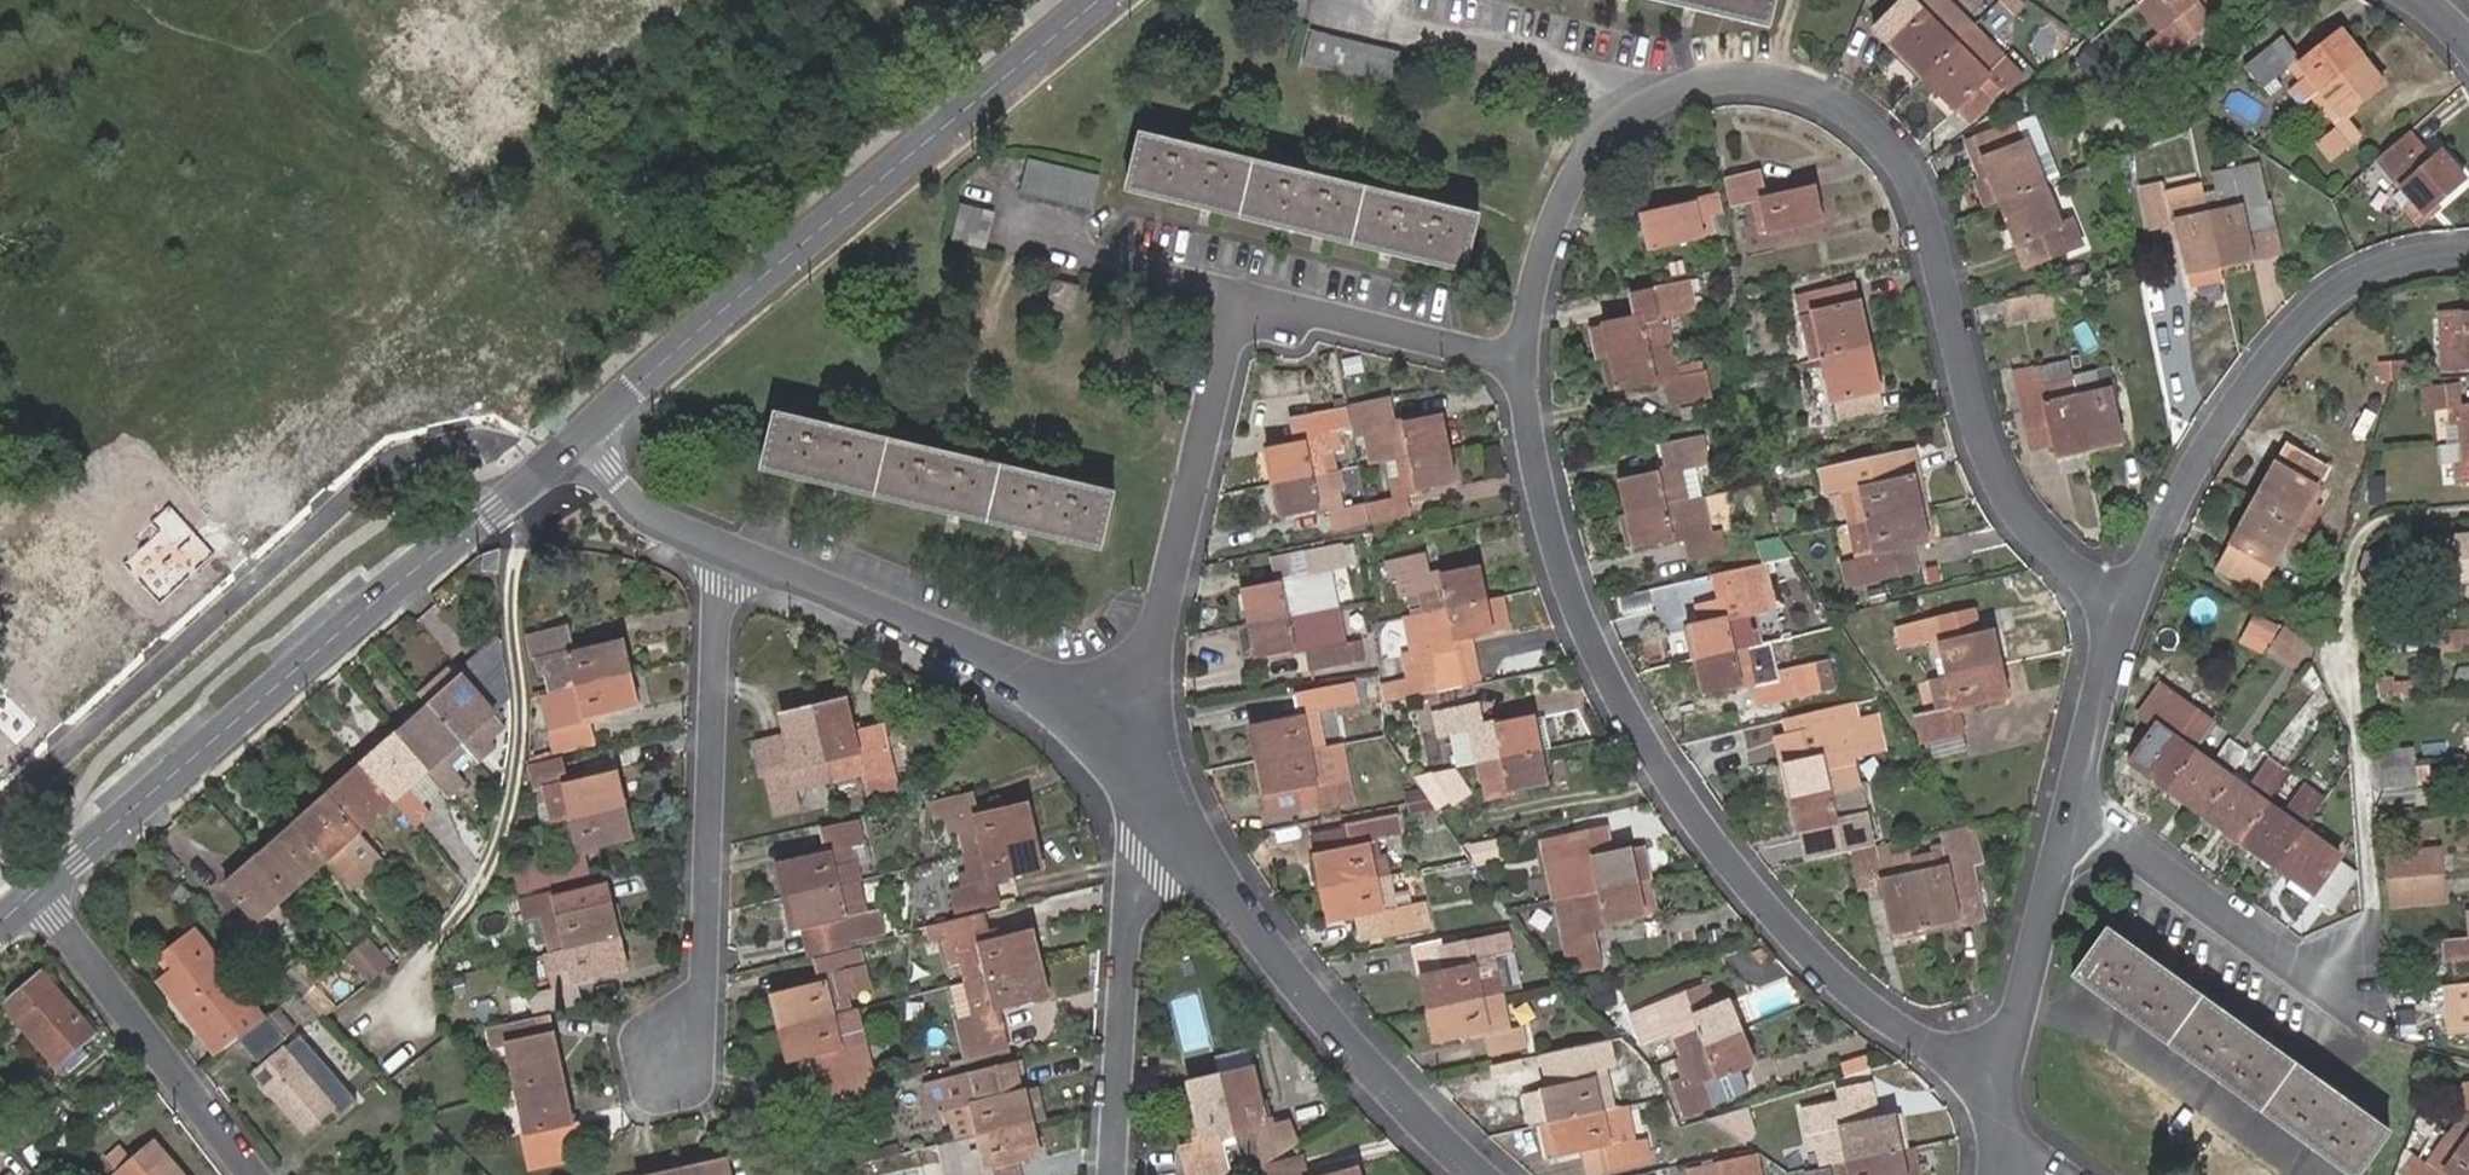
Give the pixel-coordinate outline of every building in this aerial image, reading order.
[(1270,12),(1301,20),(1306,0),(1273,0),(1270,12)] [(1767,26),(1774,0),(1654,0),(1767,26)] [(1923,77),(1963,37),(1961,35),(1971,25),(1946,0),(1921,0),(1916,4),(1911,0),(1902,0),(1874,29),(1923,77)] [(2020,0),(2013,0),(2006,7),(2013,14),(2023,3),(2020,0)] [(2153,15),(2163,6),(2176,22),(2149,43),(2162,59),(2194,33),(2178,13),(2192,2),(2194,0),(2141,0),(2153,15)] [(2208,22),(2192,2),(2178,13),(2194,33),(2208,22)] [(2020,75),(1973,27),(1963,37),(1923,77),(1970,124),(2020,75)] [(2289,91),(2301,106),(2314,96),(2362,56),(2340,30),(2301,63),(2280,38),(2246,66),(2261,86),(2288,65),(2301,81),(2289,91)] [(1305,64),(1391,85),(1399,53),(1313,32),(1305,64)] [(2089,46),(2070,60),(2082,77),(2101,62),(2089,46)] [(2384,84),(2362,56),(2314,96),(2338,124),(2316,143),(2331,159),(2359,134),(2345,118),(2384,84)] [(1972,180),(1983,208),(1999,201),(2044,183),(2060,177),(2035,115),(1972,140),(1987,175),(1978,178),(1972,180)] [(2406,132),(2376,159),(2413,201),(2405,208),(2420,226),(2429,218),(2424,213),(2464,177),(2441,151),(2432,159),(2406,132)] [(1477,218),(1142,138),(1128,192),(1464,272),(1477,218)] [(1964,144),(1978,178),(1987,175),(1972,140),(1964,144)] [(1099,178),(1028,158),(1020,192),(1092,210),(1099,178)] [(2238,206),(2240,205),(2268,199),(2260,161),(2230,168),(2238,206)] [(1753,200),(1761,236),(1821,222),(1813,189),(1765,199),(1759,171),(1727,179),(1733,204),(1745,201),(1753,200)] [(2044,183),(1999,201),(2026,264),(2078,243),(2068,220),(2061,223),(2044,183)] [(2188,272),(2218,265),(2205,204),(2167,213),(2160,184),(2141,188),(2149,226),(2176,221),(2188,272)] [(2205,204),(2218,265),(2252,258),(2240,205),(2238,206),(2226,209),(2222,188),(2202,193),(2205,204)] [(1696,207),(1652,217),(1659,247),(1699,238),(1701,249),(1714,246),(1708,220),(1719,218),(1715,196),(1694,202),(1696,207)] [(2280,251),(2268,199),(2240,205),(2252,258),(2280,251)] [(1754,238),(1761,236),(1753,200),(1745,201),(1754,238)] [(951,239),(986,248),(993,214),(959,205),(951,239)] [(1659,247),(1652,217),(1642,219),(1649,249),(1659,247)] [(1605,327),(1611,356),(1623,354),(1663,346),(1659,328),(1669,326),(1668,317),(1697,311),(1689,281),(1647,291),(1628,295),(1634,321),(1605,327)] [(1079,287),(1056,283),(1050,306),(1073,311),(1079,287)] [(1797,297),(1810,359),(1823,357),(1869,347),(1854,285),(1797,297)] [(2444,370),(2468,368),(2468,317),(2453,318),(2452,313),(2441,314),(2444,370)] [(1677,369),(1672,344),(1663,346),(1623,354),(1629,387),(1664,379),(1669,407),(1709,398),(1703,363),(1677,369)] [(1883,411),(1869,347),(1823,357),(1833,405),(1836,405),(1840,421),(1883,411)] [(2058,456),(2089,448),(2073,374),(2070,361),(2016,374),(2024,409),(2046,404),(2056,449),(2058,456)] [(2409,380),(2408,362),(2388,363),(2388,381),(2409,380)] [(2388,381),(2388,363),(2377,363),(2377,381),(2388,381)] [(2073,374),(2089,448),(2122,440),(2110,388),(2115,387),(2113,381),(2097,384),(2094,370),(2073,374)] [(2468,443),(2468,410),(2468,407),(2458,408),(2457,388),(2422,391),(2424,412),(2450,409),(2452,444),(2462,443),(2468,443)] [(1365,436),(1370,464),(1388,460),(1439,450),(1448,448),(1441,417),(1395,427),(1389,401),(1352,408),(1358,437),(1365,436)] [(2035,453),(2056,449),(2046,404),(2024,409),(2035,453)] [(193,465),(248,533),(321,474),(266,406),(193,465)] [(1269,452),(1275,483),(1326,473),(1323,455),(1333,453),(1329,432),(1349,428),(1345,411),(1313,417),(1318,442),(1298,446),(1269,452)] [(1114,494),(778,416),(765,472),(1100,552),(1114,494)] [(1318,442),(1313,417),(1292,421),(1298,446),(1318,442)] [(1622,485),(1628,514),(1703,498),(1697,468),(1707,466),(1701,437),(1662,447),(1668,474),(1622,485)] [(2463,463),(2462,443),(2452,444),(2442,444),(2444,466),(2454,464),(2463,463)] [(2462,443),(2463,463),(2454,464),(2456,485),(2468,483),(2468,443),(2462,443)] [(2255,506),(2295,527),(2317,488),(2327,470),(2288,447),(2255,506)] [(1455,482),(1448,448),(1439,450),(1388,460),(1396,500),(1370,506),(1373,524),(1408,516),(1403,493),(1446,483),(1455,482)] [(1842,492),(1850,524),(1926,507),(1915,453),(1821,473),(1826,495),(1842,492)] [(1326,473),(1275,483),(1282,518),(1331,507),(1336,530),(1366,524),(1362,508),(1344,512),(1340,492),(1344,491),(1340,470),(1326,473)] [(2325,492),(2317,488),(2295,527),(2308,535),(2320,514),(2315,511),(2325,492)] [(2389,493),(2364,495),(2364,509),(2391,506),(2389,493)] [(152,610),(222,553),(175,495),(105,552),(152,610)] [(1703,498),(1628,514),(1636,547),(1683,537),(1689,562),(1724,554),(1720,532),(1712,533),(1703,498)] [(2285,544),(2295,527),(2255,506),(2219,571),(2258,593),(2285,544)] [(1926,507),(1850,524),(1857,560),(1842,563),(1848,589),(1884,580),(1878,554),(1911,545),(1933,540),(1926,507)] [(2308,535),(2295,527),(2285,544),(2299,552),(2308,535)] [(1764,560),(1791,553),(1782,539),(1760,545),(1764,560)] [(1878,554),(1884,580),(1916,573),(1911,545),(1878,554)] [(1260,621),(1336,604),(1328,570),(1346,565),(1341,547),(1305,555),(1308,574),(1293,577),(1294,582),(1254,591),(1260,621)] [(1407,596),(1410,614),(1476,601),(1469,569),(1428,579),(1423,554),(1386,563),(1390,581),(1397,580),(1400,597),(1407,596)] [(1690,629),(1698,661),(1762,646),(1757,627),(1752,628),(1749,616),(1774,609),(1768,584),(1765,566),(1720,576),(1724,599),(1701,604),(1705,625),(1690,629)] [(1476,601),(1485,599),(1478,567),(1469,569),(1476,601)] [(15,625),(65,687),(132,633),(82,571),(15,625)] [(1243,594),(1249,623),(1260,621),(1254,591),(1243,594)] [(1504,595),(1493,597),(1485,599),(1476,601),(1410,614),(1419,653),(1406,656),(1411,682),(1414,696),(1481,682),(1472,636),(1511,628),(1504,595)] [(1345,645),(1336,604),(1260,621),(1249,623),(1256,657),(1307,646),(1312,670),(1363,659),(1359,642),(1345,645)] [(1941,643),(1989,633),(1983,610),(1936,620),(1941,643)] [(2390,618),(2370,621),(2371,637),(2392,633),(2390,618)] [(1926,669),(1928,680),(2002,663),(2010,661),(2003,630),(1989,633),(1941,643),(1936,620),(1896,628),(1900,647),(1929,641),(1934,668),(1926,669)] [(553,695),(630,675),(622,645),(592,652),(581,654),(572,656),(565,628),(529,638),(533,659),(535,658),(539,677),(546,675),(550,696),(553,695)] [(2275,647),(2295,658),(2303,641),(2283,631),(2275,647)] [(2440,633),(2443,651),(2468,647),(2468,631),(2440,633)] [(441,680),(421,697),(431,708),(462,744),(467,750),(480,764),(498,748),(491,741),(506,728),(495,715),(511,701),(511,700),(511,698),(510,697),(510,696),(510,694),(510,693),(510,691),(510,690),(509,688),(509,687),(509,686),(509,684),(509,683),(508,681),(508,680),(508,678),(508,677),(507,676),(507,674),(507,673),(506,671),(506,670),(506,669),(504,660),(503,652),(502,645),(502,642),(478,666),(461,681),(450,691),(441,680)] [(1762,646),(1698,661),(1705,691),(1754,680),(1759,706),(1836,688),(1829,661),(1775,673),(1769,644),(1762,646)] [(2002,663),(1928,680),(1934,712),(1915,716),(1920,741),(1930,739),(1964,733),(1958,707),(2010,696),(2018,694),(2010,661),(2002,663)] [(2321,682),(2312,666),(2302,679),(2313,693),(2321,682)] [(450,691),(461,681),(452,671),(441,680),(450,691)] [(638,710),(630,675),(553,695),(562,731),(550,734),(556,756),(595,746),(588,722),(638,710)] [(2378,695),(2407,692),(2407,684),(2395,685),(2394,678),(2377,680),(2378,695)] [(1411,682),(1387,687),(1390,701),(1414,696),(1411,682)] [(1251,728),(1257,761),(1318,747),(1323,746),(1316,710),(1357,701),(1353,685),(1298,697),(1302,717),(1251,728)] [(2167,790),(2199,746),(2215,724),(2216,722),(2164,685),(2142,715),(2157,726),(2130,763),(2167,790)] [(0,686),(0,762),(37,732),(0,686)] [(550,696),(542,698),(550,734),(562,731),(553,695),(550,696)] [(1882,750),(1872,699),(1789,718),(1793,736),(1780,739),(1793,797),(1860,782),(1854,755),(1882,750)] [(845,703),(815,711),(830,774),(832,783),(863,776),(871,809),(900,802),(886,747),(883,725),(853,733),(845,703)] [(1475,730),(1481,763),(1528,753),(1521,721),(1496,725),(1495,720),(1482,722),(1478,705),(1440,713),(1445,736),(1463,732),(1475,730)] [(431,708),(397,738),(426,772),(449,799),(466,784),(449,765),(467,750),(462,744),(431,708)] [(830,774),(815,711),(781,719),(787,741),(794,769),(766,777),(775,815),(800,810),(795,793),(832,783),(830,774)] [(1528,753),(1540,750),(1534,718),(1521,721),(1528,753)] [(1463,732),(1469,765),(1481,763),(1475,730),(1463,732)] [(1967,750),(1964,733),(1930,739),(1934,757),(1967,750)] [(2286,735),(2269,758),(2284,770),(2301,746),(2286,735)] [(397,738),(363,767),(394,804),(415,828),(431,814),(407,788),(426,772),(397,738)] [(761,776),(766,777),(794,769),(787,741),(755,748),(761,776)] [(1323,746),(1318,747),(1327,787),(1344,783),(1336,743),(1323,746)] [(2167,790),(2200,814),(2227,777),(2242,757),(2227,745),(2217,758),(2199,746),(2167,790)] [(1318,747),(1257,761),(1264,797),(1267,796),(1269,810),(1301,803),(1303,810),(1352,799),(1348,782),(1344,783),(1327,787),(1318,747)] [(449,765),(466,784),(483,768),(480,764),(467,750),(449,765)] [(1546,784),(1540,750),(1528,753),(1481,763),(1489,800),(1511,796),(1510,791),(1546,784)] [(2383,752),(2384,770),(2413,767),(2412,750),(2383,752)] [(2227,777),(2200,814),(2241,843),(2267,806),(2290,774),(2284,770),(2269,758),(2246,791),(2227,777)] [(561,822),(624,807),(616,775),(568,787),(562,763),(530,771),(534,788),(544,786),(552,824),(561,822)] [(394,804),(363,767),(329,797),(360,833),(394,804)] [(2413,767),(2384,770),(2386,788),(2415,784),(2413,767)] [(1452,769),(1414,777),(1416,779),(1417,778),(1438,807),(1452,799),(1454,802),(1470,794),(1452,769)] [(407,788),(431,814),(449,799),(426,772),(407,788)] [(1860,782),(1793,797),(1800,831),(1802,830),(1808,829),(1814,859),(1874,846),(1860,782)] [(2267,806),(2241,843),(2277,869),(2303,831),(2325,799),(2306,785),(2283,817),(2267,806)] [(1427,796),(1420,786),(1408,789),(1410,799),(1427,796)] [(965,853),(1035,837),(1028,807),(977,818),(972,794),(933,804),(936,823),(947,821),(966,817),(969,833),(961,834),(965,853)] [(1434,805),(1427,796),(1410,799),(1413,809),(1434,805)] [(360,833),(329,797),(295,827),(325,862),(351,891),(369,876),(386,861),(360,833)] [(1301,803),(1269,810),(1271,817),(1303,810),(1301,803)] [(632,841),(624,807),(561,822),(568,859),(544,865),(543,859),(514,867),(520,895),(590,878),(583,852),(632,841)] [(1312,856),(1319,888),(1323,887),(1388,873),(1384,858),(1381,858),(1378,839),(1401,835),(1397,814),(1361,822),(1347,825),(1349,833),(1354,848),(1321,854),(1312,856)] [(950,836),(961,834),(969,833),(966,817),(947,821),(950,836)] [(785,899),(858,882),(850,848),(863,845),(857,825),(823,833),(828,857),(778,869),(785,899)] [(325,862),(295,827),(260,857),(292,893),(325,862)] [(1911,860),(1927,932),(1984,921),(1972,865),(1979,864),(1971,828),(1931,837),(1935,855),(1911,860)] [(1814,859),(1808,829),(1802,830),(1808,860),(1814,859)] [(2303,831),(2277,869),(2332,909),(2356,874),(2341,863),(2343,859),(2303,831)] [(1354,848),(1349,833),(1317,839),(1321,854),(1354,848)] [(462,848),(478,866),(486,851),(488,845),(479,835),(462,848)] [(1568,859),(1577,896),(1636,883),(1629,851),(1580,861),(1574,836),(1545,842),(1549,864),(1568,859)] [(1041,872),(1035,837),(965,853),(969,872),(978,870),(982,888),(973,890),(953,894),(957,919),(999,910),(992,884),(1041,872)] [(1894,939),(1927,932),(1911,860),(1907,842),(1852,855),(1858,889),(1883,883),(1894,939)] [(2387,854),(2388,881),(2443,875),(2441,850),(2387,854)] [(292,893),(260,857),(226,887),(258,923),(292,893)] [(978,870),(969,872),(973,890),(982,888),(978,870)] [(1393,895),(1388,873),(1323,887),(1330,922),(1356,916),(1377,911),(1382,935),(1428,926),(1424,905),(1417,907),(1412,890),(1393,895)] [(2443,875),(2388,881),(2390,905),(2446,901),(2443,875)] [(1593,926),(1643,915),(1654,912),(1647,881),(1636,883),(1577,896),(1555,901),(1566,956),(1577,954),(1580,972),(1601,967),(1598,950),(1593,926)] [(867,918),(858,882),(785,899),(792,931),(803,929),(809,958),(851,948),(850,942),(882,934),(878,915),(867,918)] [(200,904),(182,887),(175,895),(194,912),(200,904)] [(543,916),(553,956),(620,940),(612,909),(608,889),(557,901),(556,893),(522,901),(527,920),(543,916)] [(1361,940),(1382,935),(1377,911),(1356,916),(1361,940)] [(949,989),(1041,967),(1033,935),(990,944),(982,916),(936,926),(949,989)] [(218,1056),(267,1018),(199,933),(165,961),(174,973),(162,983),(218,1056)] [(1423,978),(1430,1011),(1502,994),(1495,957),(1513,953),(1509,935),(1468,943),(1473,967),(1423,978)] [(2106,935),(2075,978),(2351,1174),(2360,1174),(2381,1145),(2388,1134),(2106,935)] [(2443,940),(2445,959),(2468,957),(2468,938),(2443,940)] [(628,970),(620,940),(553,956),(546,958),(554,989),(502,1002),(506,1022),(584,1005),(579,982),(628,970)] [(351,958),(372,982),(391,967),(369,942),(351,958)] [(773,1000),(782,1031),(848,1014),(844,995),(868,990),(859,952),(818,963),(824,987),(773,1000)] [(1502,994),(1520,990),(1513,953),(1495,957),(1502,994)] [(319,981),(298,961),(284,976),(304,996),(319,981)] [(2402,966),(2390,967),(2391,988),(2403,987),(2402,966)] [(1049,1000),(1041,967),(949,989),(967,1063),(1009,1054),(999,1012),(1049,1000)] [(95,1032),(44,976),(9,1007),(59,1065),(95,1032)] [(2447,986),(2445,986),(2449,1027),(2458,1035),(2468,1034),(2468,984),(2447,986)] [(1511,1031),(1502,994),(1430,1011),(1438,1043),(1488,1032),(1494,1055),(1528,1047),(1523,1028),(1511,1031)] [(1691,1051),(1739,1031),(1728,1004),(1694,1017),(1684,994),(1632,1014),(1642,1042),(1672,1030),(1676,1041),(1686,1036),(1691,1051)] [(877,1092),(857,1012),(848,1014),(782,1031),(791,1065),(812,1060),(815,1075),(823,1073),(830,1103),(877,1092)] [(2417,1035),(2415,1012),(2398,1014),(2400,1037),(2417,1035)] [(476,1029),(472,1015),(451,1019),(454,1034),(476,1029)] [(518,1091),(566,1080),(557,1033),(554,1034),(551,1018),(490,1031),(493,1048),(509,1044),(518,1091)] [(337,1052),(314,1026),(257,1075),(305,1132),(336,1107),(310,1075),(337,1052)] [(1681,1055),(1675,1057),(1684,1078),(1692,1075),(1696,1085),(1676,1093),(1686,1117),(1717,1105),(1708,1082),(1729,1073),(1752,1064),(1739,1031),(1691,1051),(1681,1055)] [(1676,1041),(1681,1055),(1691,1051),(1686,1036),(1676,1041)] [(1546,1124),(1550,1123),(1611,1109),(1619,1107),(1615,1088),(1607,1090),(1603,1074),(1628,1068),(1624,1046),(1588,1055),(1593,1080),(1544,1091),(1530,1094),(1537,1126),(1546,1124)] [(963,1142),(1032,1125),(1018,1066),(928,1086),(935,1117),(953,1112),(960,1142),(963,1142)] [(1221,1077),(1234,1130),(1256,1125),(1264,1165),(1297,1144),(1289,1124),(1267,1128),(1253,1068),(1221,1077)] [(1739,1096),(1729,1073),(1708,1082),(1717,1105),(1739,1096)] [(1692,1075),(1684,1078),(1672,1083),(1676,1093),(1696,1085),(1692,1075)] [(1187,1174),(1228,1174),(1218,1133),(1234,1130),(1221,1077),(1189,1084),(1203,1144),(1182,1149),(1187,1174)] [(575,1122),(566,1080),(518,1091),(528,1135),(575,1122)] [(2449,1136),(2455,1140),(2468,1150),(2468,1083),(2461,1081),(2450,1097),(2468,1109),(2449,1136)] [(1868,1100),(1838,1107),(1842,1130),(1872,1124),(1868,1100)] [(1550,1123),(1546,1124),(1553,1158),(1558,1157),(1584,1151),(1607,1145),(1613,1170),(1652,1162),(1647,1140),(1637,1142),(1628,1105),(1619,1107),(1611,1109),(1550,1123)] [(1799,1150),(1802,1169),(1839,1161),(1902,1148),(1895,1118),(1872,1124),(1842,1130),(1838,1107),(1805,1114),(1812,1148),(1799,1150)] [(1757,1134),(1750,1112),(1721,1121),(1750,1140),(1757,1134)] [(989,1170),(1040,1158),(1032,1125),(963,1142),(960,1142),(940,1147),(947,1174),(990,1174),(989,1170)] [(2400,1174),(2446,1174),(2447,1174),(2449,1174),(2468,1174),(2468,1150),(2455,1140),(2434,1170),(2413,1156),(2400,1174)] [(863,1153),(839,1142),(831,1160),(854,1170),(863,1153)] [(157,1145),(134,1165),(121,1174),(183,1174),(157,1145)] [(1607,1145),(1584,1151),(1588,1174),(1613,1170),(1607,1145)] [(1914,1146),(1902,1148),(1908,1174),(1919,1174),(1914,1146)] [(1839,1161),(1842,1174),(1908,1174),(1902,1148),(1839,1161)] [(118,1174),(121,1174),(134,1165),(122,1150),(107,1162),(118,1174)] [(516,1174),(549,1174),(538,1159),(516,1174)] [(1755,1159),(1722,1168),(1723,1174),(1758,1174),(1755,1159)] [(1302,1160),(1266,1168),(1267,1174),(1306,1174),(1302,1160)] [(685,1172),(685,1174),(732,1174),(730,1162),(685,1172)]
